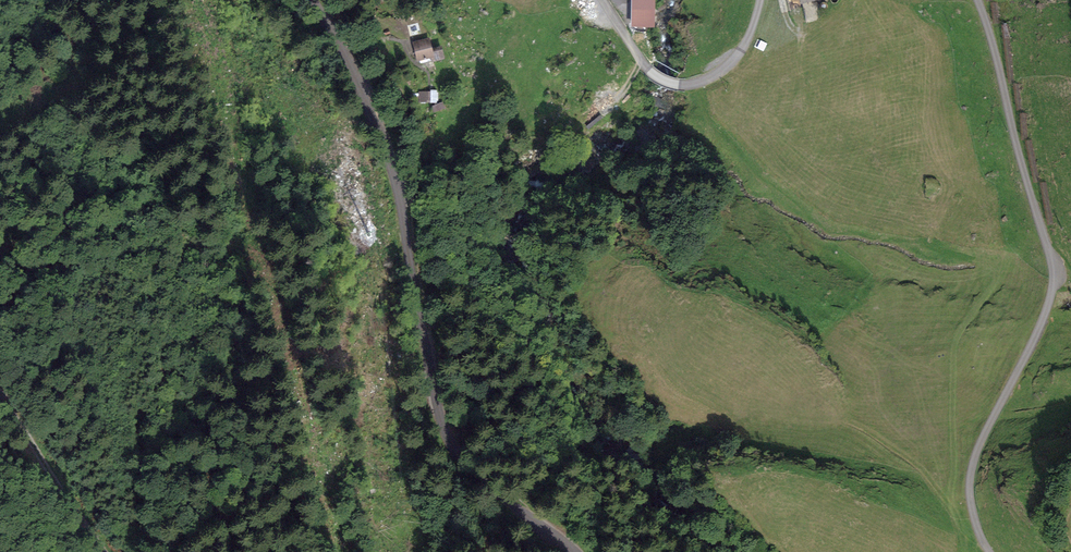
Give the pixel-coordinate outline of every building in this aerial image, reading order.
[(627,30),(653,30),(653,0),(627,0),(627,30)] [(797,9),(833,0),(795,0),(797,9)] [(428,40),(414,43),(418,59),(432,56),(428,40)]
